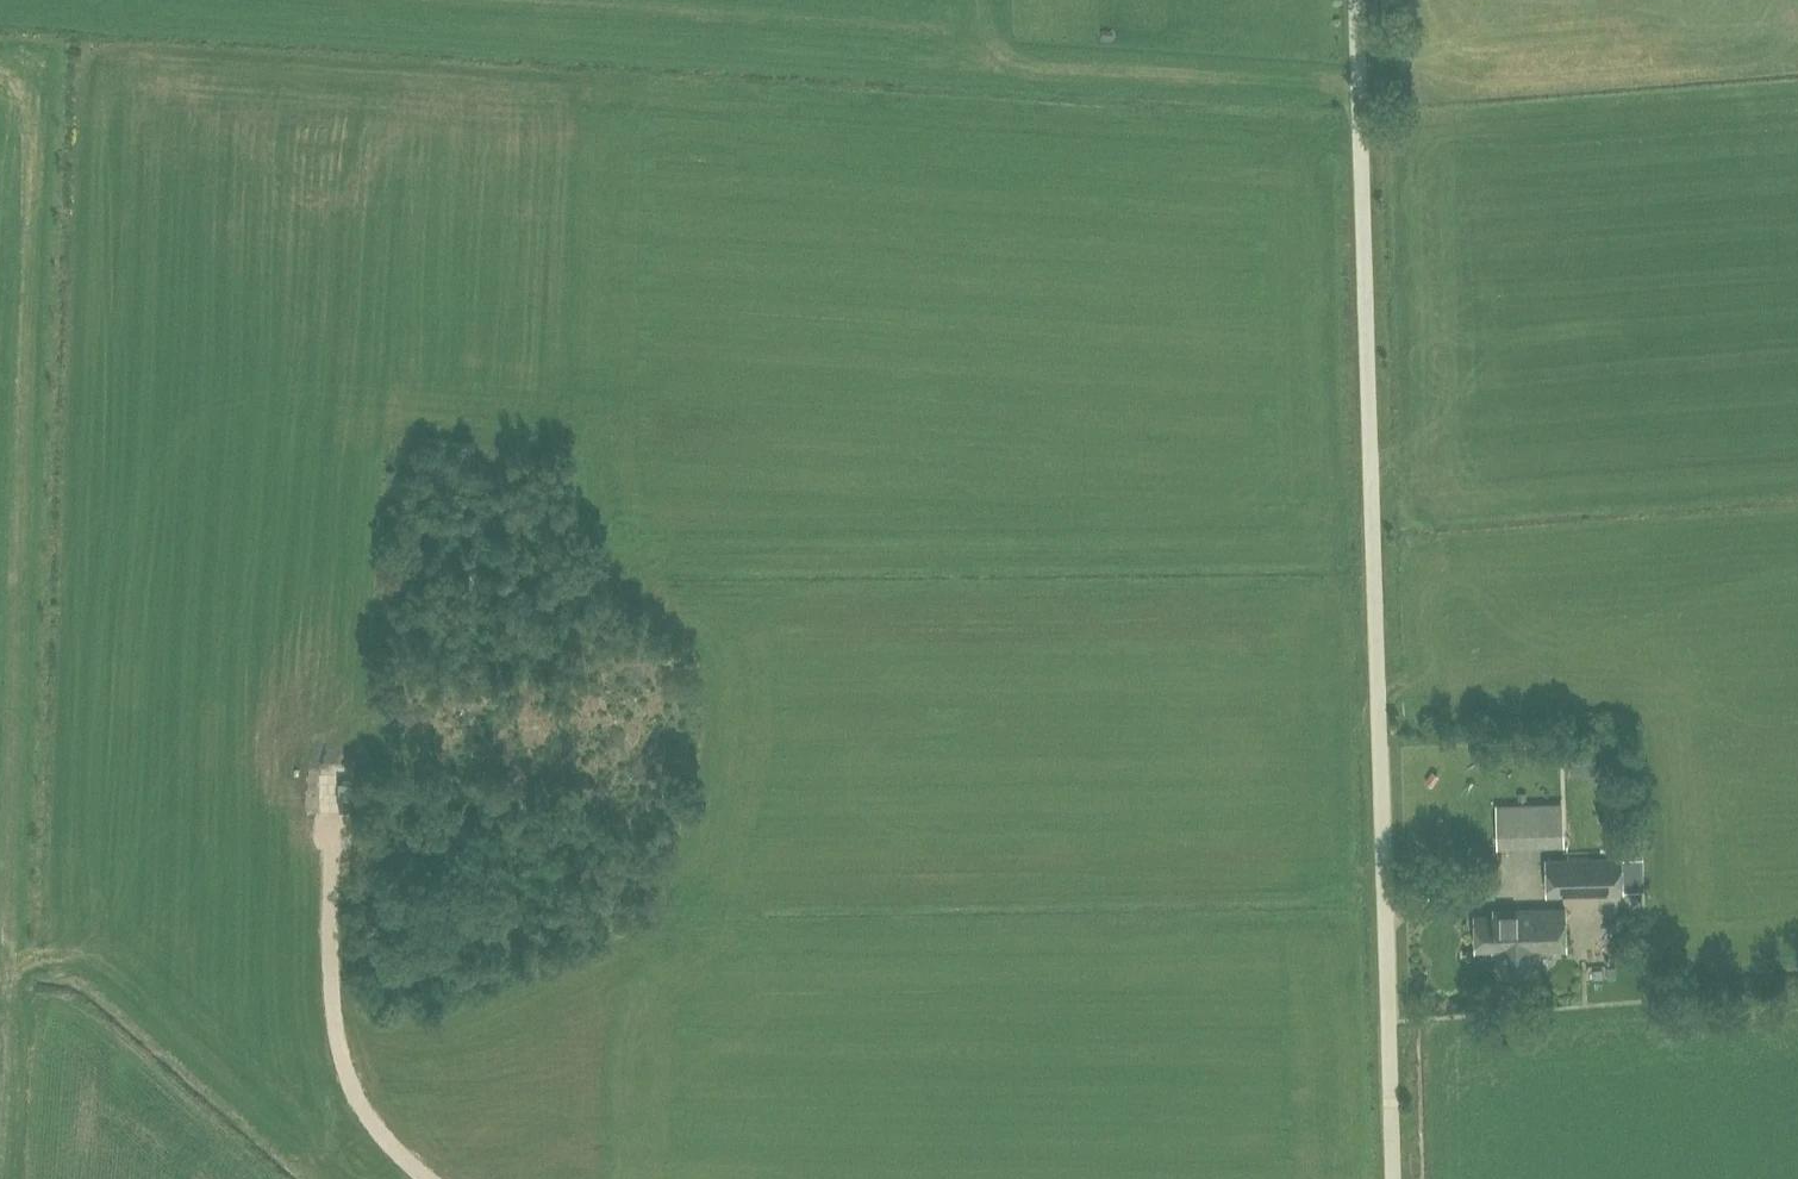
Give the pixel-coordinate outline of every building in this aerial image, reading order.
[(1499,838),(1563,836),(1562,805),(1498,807),(1499,838)] [(1547,861),(1548,894),(1623,891),(1622,858),(1547,861)] [(1538,974),(1537,950),(1567,949),(1565,908),(1495,911),(1495,915),(1476,916),(1477,947),(1494,946),(1494,951),(1500,951),(1501,975),(1538,974)] [(1628,968),(1612,967),(1611,983),(1626,985),(1628,968)]
